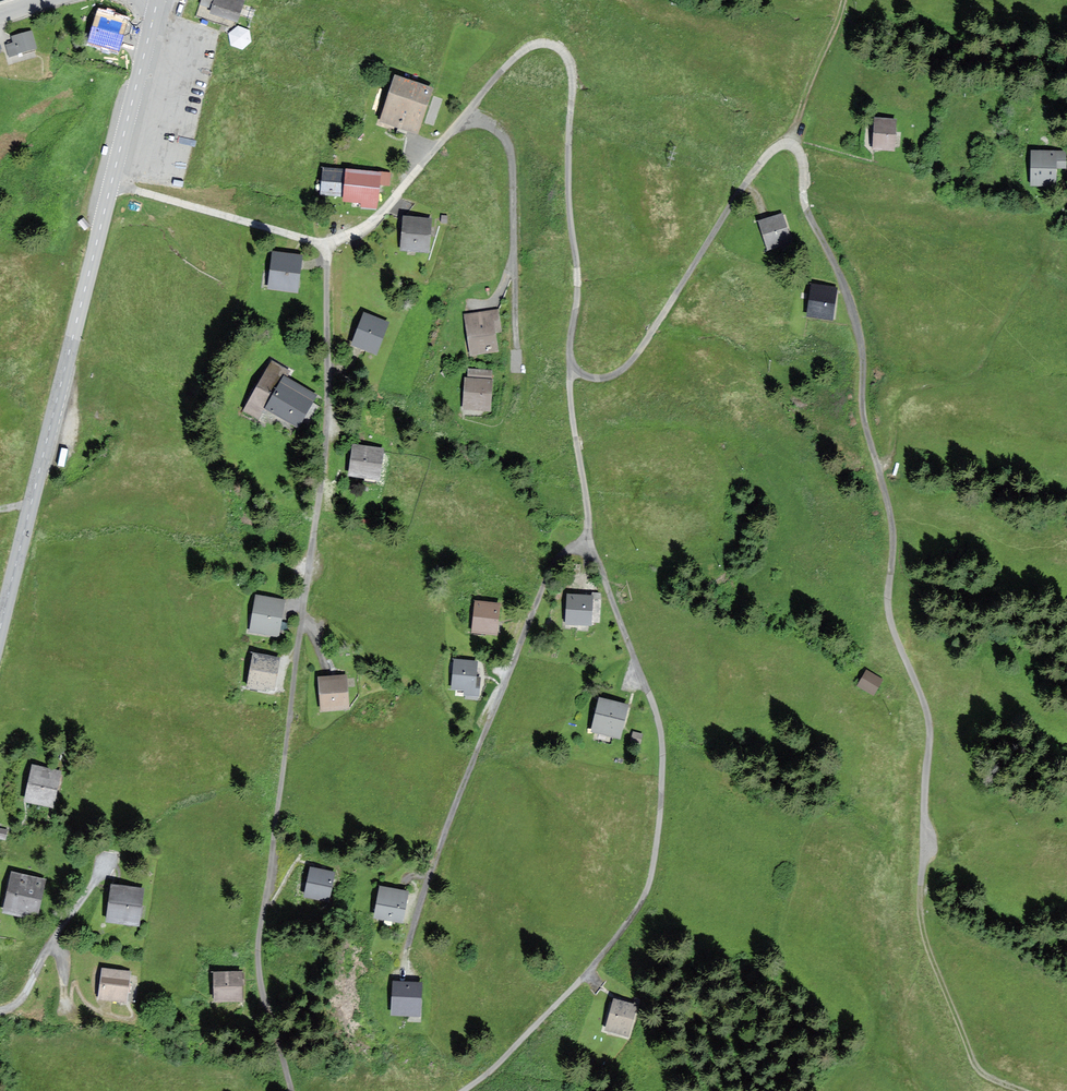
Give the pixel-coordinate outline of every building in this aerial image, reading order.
[(198,10),(238,23),(245,0),(201,0),(198,10)] [(238,49),(252,40),(241,23),(227,32),(238,49)] [(14,43),(6,45),(10,56),(35,48),(31,32),(12,37),(14,43)] [(431,88),(396,76),(381,120),(416,132),(431,88)] [(432,94),(423,121),(434,124),(442,98),(432,94)] [(895,120),(875,119),(874,149),(893,150),(895,120)] [(1065,152),(1032,151),(1031,185),(1054,186),(1055,167),(1065,167),(1065,152)] [(390,174),(324,168),(322,193),(345,195),(344,201),(363,203),(363,206),(376,207),(378,183),(389,184),(390,174)] [(782,216),(760,222),(767,249),(790,242),(782,216)] [(430,219),(405,218),(403,248),(428,250),(430,219)] [(300,257),(274,254),(270,287),(296,291),(300,257)] [(836,289),(813,285),(808,315),(832,318),(836,289)] [(497,311),(465,316),(471,353),(497,350),(494,332),(500,331),(497,311)] [(387,323),(365,314),(353,344),(375,353),(387,323)] [(289,372),(272,362),(245,411),(258,418),(265,406),(299,424),(316,394),(285,378),(289,372)] [(491,380),(465,378),(463,408),(489,410),(491,380)] [(382,449),(354,446),(350,475),(378,479),(382,449)] [(592,596),(568,595),(566,623),(590,624),(592,596)] [(284,602),(258,597),(251,631),(277,636),(284,602)] [(499,605),(476,602),(473,631),(496,634),(499,605)] [(278,659),(255,655),(249,686),(272,690),(278,659)] [(477,662),(455,660),(453,688),(465,689),(465,695),(478,696),(480,677),(476,677),(477,662)] [(882,680),(866,671),(858,685),(874,694),(882,680)] [(344,676),(319,678),(322,710),(347,708),(344,676)] [(627,705),(600,698),(592,731),(619,738),(627,705)] [(61,772),(33,766),(25,801),(53,807),(61,772)] [(333,873),(312,868),(306,896),(327,901),(333,873)] [(44,880),(12,874),(4,912),(36,918),(44,880)] [(141,889),(112,886),(108,921),(137,924),(141,889)] [(407,893),(381,888),(376,916),(402,921),(407,893)] [(129,972),(103,969),(99,998),(125,1001),(129,972)] [(241,972),(215,974),(216,1001),(242,1000),(241,972)] [(421,984),(394,983),(392,1014),(419,1015),(421,984)] [(636,1006),(616,1000),(607,1029),(628,1035),(636,1006)]
